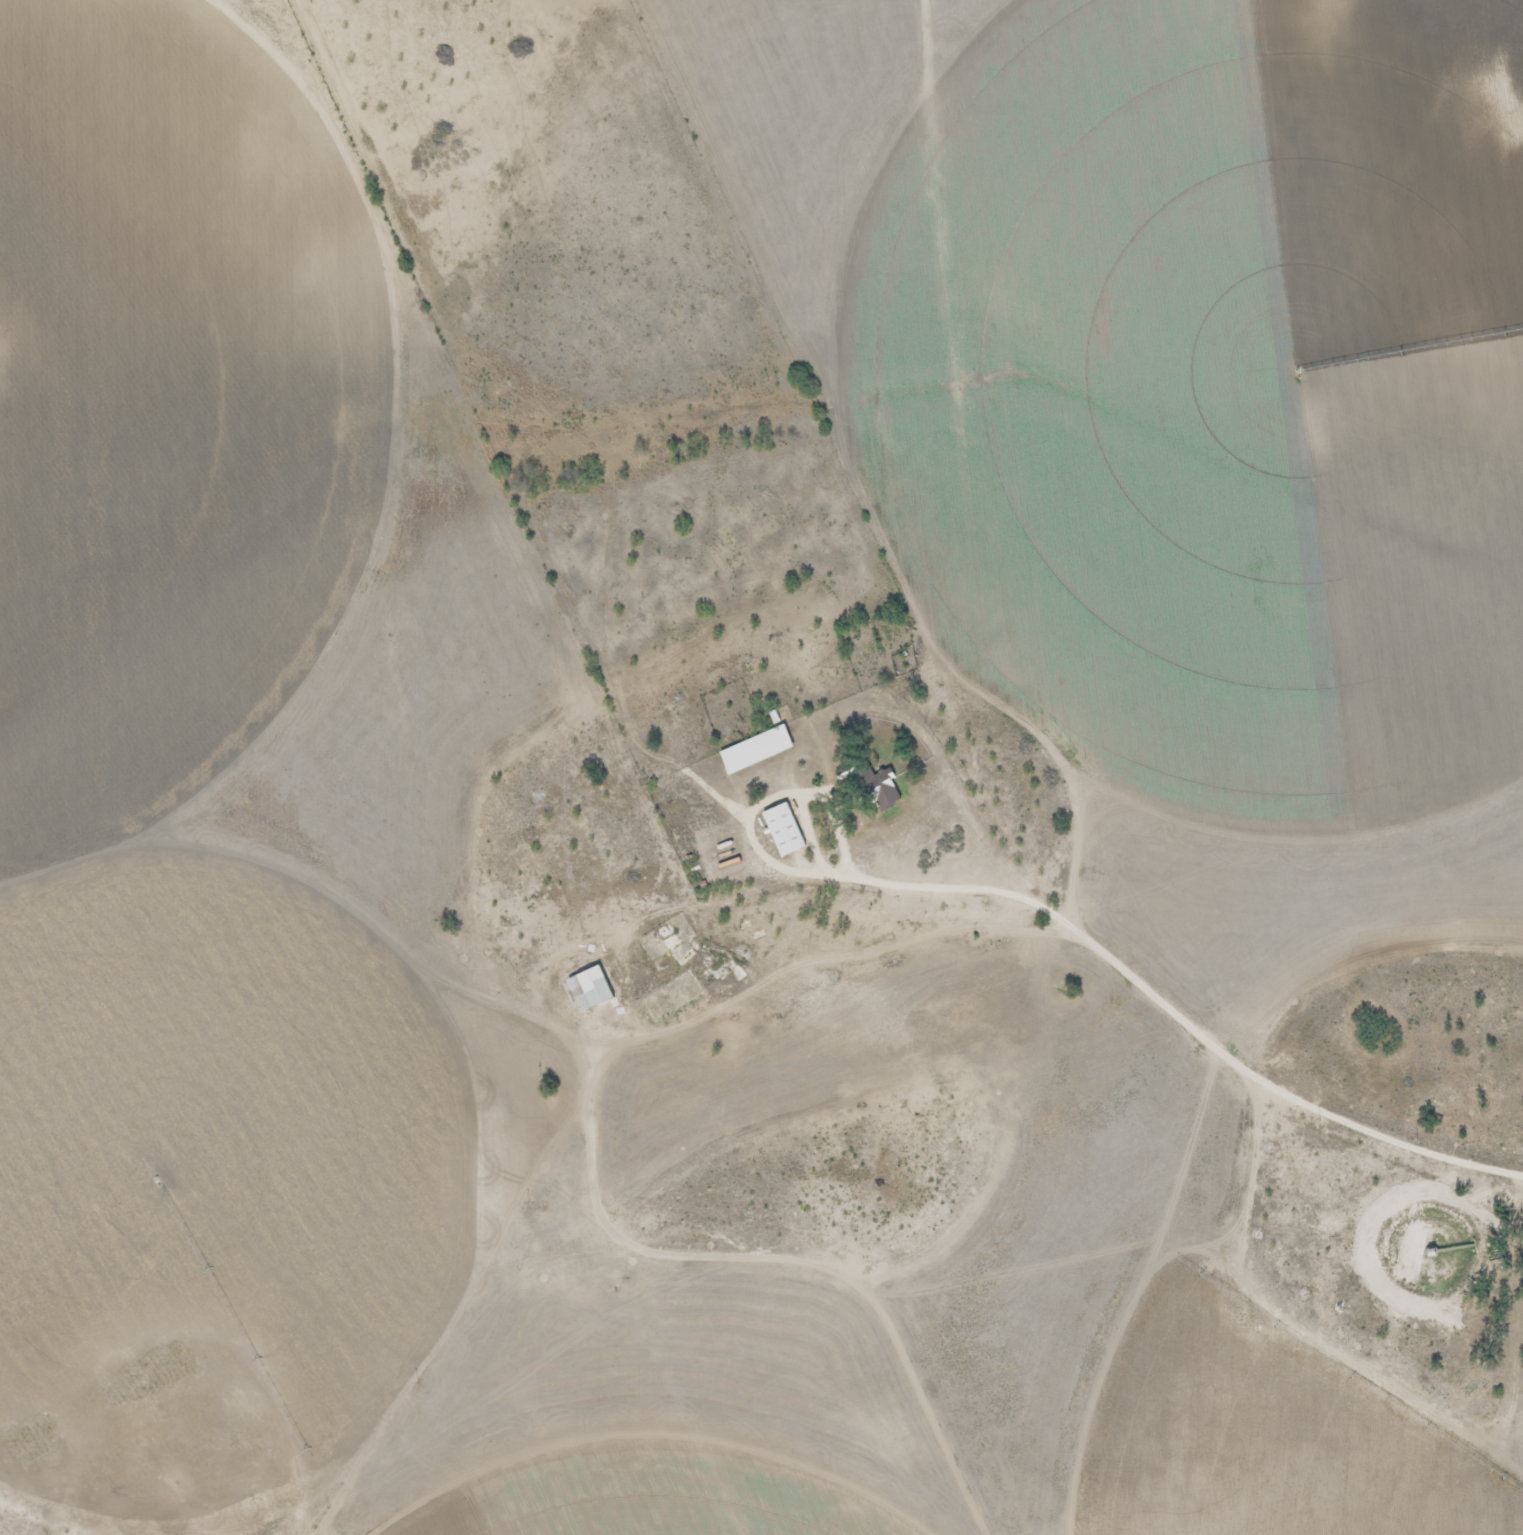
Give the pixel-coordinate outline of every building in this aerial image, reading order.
[(793,749),(783,725),(717,752),(727,776),(793,749)] [(901,801),(888,767),(855,780),(868,813),(901,801)] [(804,848),(787,803),(762,812),(779,858),(804,848)] [(653,933),(671,966),(687,957),(669,924),(653,933)] [(695,956),(713,983),(730,972),(737,983),(743,978),(718,940),(695,956)] [(564,980),(579,1014),(612,999),(597,966),(564,980)]
